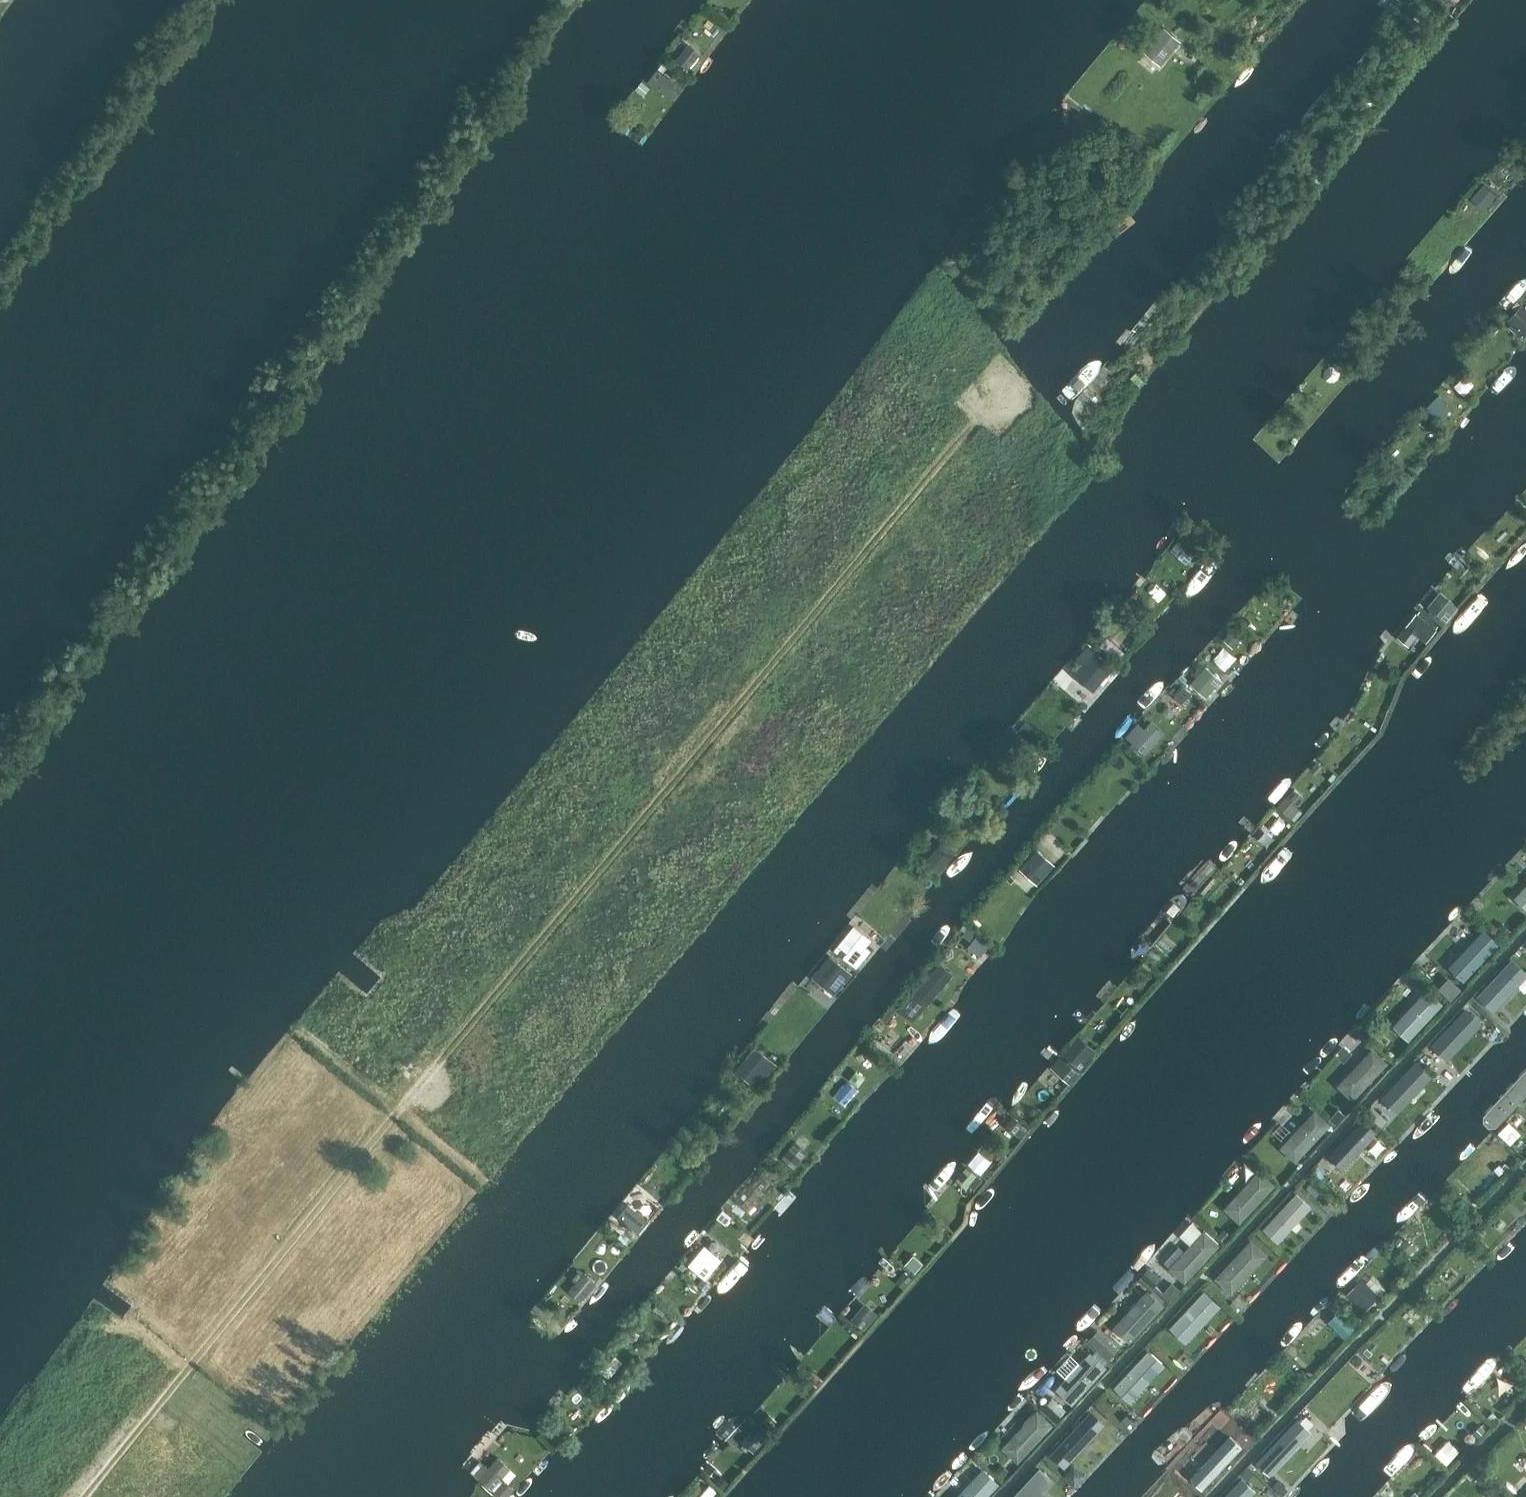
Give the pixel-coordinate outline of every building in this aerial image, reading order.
[(1165,29),(1153,44),(1168,56),(1180,41),(1165,29)] [(687,46),(676,59),(688,69),(699,56),(687,46)] [(665,62),(661,68),(666,72),(670,66),(665,62)] [(658,69),(649,81),(661,90),(670,78),(658,69)] [(642,82),(635,90),(643,96),(650,88),(642,82)] [(1071,136),(1068,140),(1076,146),(1082,139),(1077,136),(1071,136)] [(1108,166),(1101,177),(1113,185),(1120,174),(1108,166)] [(1482,183),(1474,192),(1487,203),(1495,194),(1482,183)] [(1506,320),(1509,323),(1507,326),(1516,334),(1519,331),(1524,336),(1525,333),(1525,318),(1516,309),(1506,320)] [(1433,399),(1424,408),(1437,421),(1446,411),(1433,399)] [(1419,412),(1413,418),(1423,427),(1429,421),(1419,412)] [(1435,596),(1427,606),(1446,621),(1458,606),(1450,600),(1446,605),(1435,596)] [(1416,612),(1405,626),(1426,642),(1436,629),(1436,628),(1438,625),(1420,611),(1418,613),(1416,612)] [(1232,628),(1226,635),(1235,643),(1242,636),(1232,628)] [(1089,645),(1075,661),(1081,665),(1101,683),(1115,667),(1089,645)] [(1202,669),(1190,682),(1206,696),(1218,683),(1202,669)] [(1182,687),(1174,696),(1185,706),(1193,697),(1182,687)] [(1150,721),(1131,742),(1145,754),(1164,734),(1150,721)] [(1275,815),(1263,829),(1276,841),(1288,826),(1275,815)] [(936,848),(925,860),(939,873),(950,861),(936,848)] [(1034,852),(1020,868),(1038,884),(1052,868),(1034,852)] [(1497,944),(1525,913),(1525,879),(1480,929),(1497,944)] [(968,928),(964,934),(973,941),(978,935),(968,928)] [(1480,929),(1433,982),(1448,997),(1497,944),(1480,929)] [(849,933),(835,950),(857,968),(872,951),(849,933)] [(830,955),(817,971),(840,989),(853,974),(830,955)] [(1483,1023),(1525,979),(1525,969),(1520,963),(1472,1013),(1483,1023)] [(1448,997),(1433,982),(1392,1029),(1404,1044),(1448,997)] [(1483,1023),(1472,1013),(1437,1052),(1449,1063),(1483,1023)] [(754,1046),(740,1064),(762,1082),(776,1064),(754,1046)] [(1386,1065),(1369,1048),(1337,1088),(1351,1103),(1386,1065)] [(1060,1056),(1051,1066),(1071,1084),(1080,1073),(1060,1056)] [(1387,1104),(1399,1116),(1432,1081),(1418,1068),(1387,1104)] [(1313,1112),(1278,1149),(1295,1166),(1331,1129),(1313,1112)] [(1014,1116),(1006,1125),(1021,1138),(1029,1129),(1014,1116)] [(1509,1122),(1499,1132),(1511,1144),(1515,1139),(1507,1132),(1513,1125),(1509,1122)] [(1364,1125),(1333,1160),(1348,1174),(1380,1138),(1364,1125)] [(792,1145),(782,1157),(794,1167),(804,1155),(792,1145)] [(1272,1187),(1256,1172),(1221,1211),(1237,1226),(1272,1187)] [(1293,1194),(1260,1228),(1276,1245),(1310,1210),(1293,1194)] [(627,1200),(614,1215),(638,1236),(651,1221),(627,1200)] [(722,1209),(716,1217),(725,1224),(732,1217),(722,1209)] [(1164,1268),(1180,1285),(1217,1247),(1201,1231),(1164,1268)] [(1213,1280),(1230,1294),(1267,1257),(1250,1240),(1213,1280)] [(1405,1241),(1397,1249),(1406,1257),(1414,1249),(1405,1241)] [(704,1246),(688,1265),(705,1279),(721,1260),(704,1246)] [(914,1255),(905,1265),(914,1273),(923,1263),(914,1255)] [(575,1282),(571,1288),(583,1298),(596,1283),(583,1272),(579,1270),(571,1279),(575,1282)] [(904,1271),(896,1281),(905,1288),(913,1279),(904,1271)] [(702,1278),(697,1284),(705,1292),(711,1285),(702,1278)] [(1362,1278),(1348,1294),(1365,1311),(1380,1295),(1367,1282),(1362,1278)] [(1145,1289),(1109,1329),(1127,1345),(1163,1307),(1145,1289)] [(1183,1345),(1220,1309),(1201,1291),(1164,1326),(1183,1345)] [(650,1295),(645,1301),(649,1305),(654,1299),(650,1295)] [(862,1307),(852,1318),(865,1329),(875,1318),(862,1307)] [(1145,1349),(1111,1387),(1128,1402),(1162,1364),(1145,1349)] [(1087,1351),(1052,1391),(1067,1405),(1105,1367),(1087,1351)] [(814,1372),(808,1379),(815,1386),(822,1380),(814,1372)] [(1517,1374),(1512,1379),(1520,1387),(1525,1382),(1517,1374)] [(1236,1420),(1249,1434),(1268,1418),(1256,1403),(1236,1420)] [(1032,1409),(997,1449),(1013,1464),(1048,1423),(1032,1409)] [(768,1413),(762,1419),(770,1426),(776,1420),(768,1413)] [(754,1426),(745,1435),(758,1447),(766,1437),(754,1426)] [(1259,1468),(1275,1482),(1291,1463),(1275,1450),(1259,1468)] [(1186,1478),(1200,1492),(1222,1469),(1208,1456),(1186,1478)] [(479,1462),(471,1471),(491,1488),(500,1479),(502,1476),(489,1463),(486,1467),(479,1462)] [(955,1496),(983,1496),(995,1485),(980,1471),(955,1496)] [(720,1475),(714,1482),(723,1489),(729,1482),(720,1475)] [(491,1488),(501,1496),(506,1496),(512,1490),(500,1479),(491,1488)]
